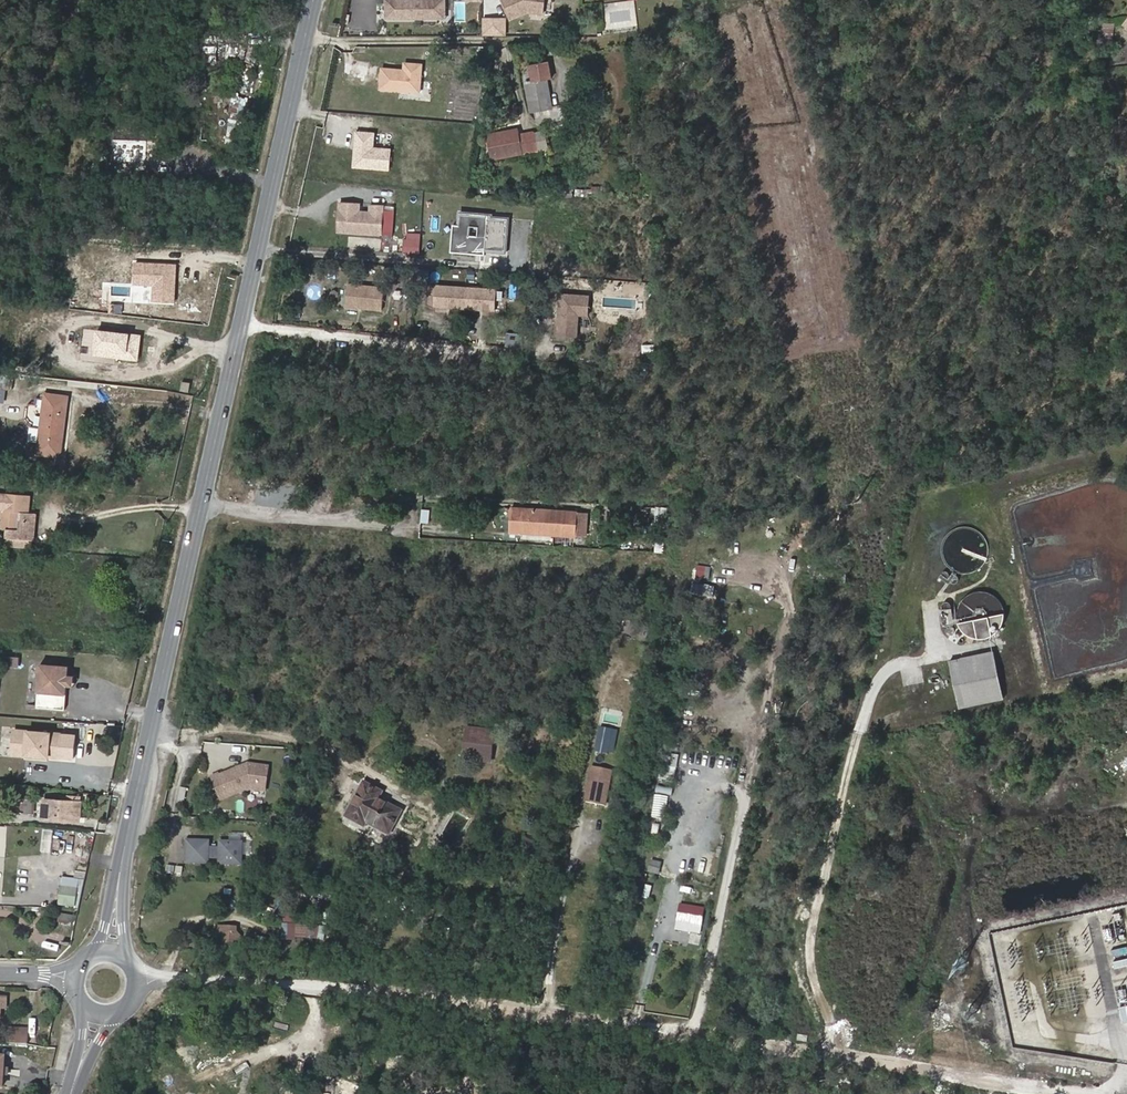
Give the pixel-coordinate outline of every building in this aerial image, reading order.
[(416,19),(416,17),(393,17),(388,12),(388,0),(386,0),(386,19),(416,19)] [(388,12),(393,17),(416,17),(416,19),(436,19),(436,11),(445,11),(445,0),(388,0),(388,12)] [(510,19),(526,12),(543,14),(545,0),(502,0),(510,19)] [(436,11),(436,19),(445,19),(445,11),(436,11)] [(506,18),(481,18),(481,36),(505,36),(506,18)] [(1101,25),(1100,36),(1112,37),(1113,26),(1101,25)] [(216,45),(203,45),(203,60),(215,60),(216,45)] [(404,61),(404,68),(403,70),(392,69),(392,67),(381,67),(380,87),(419,90),(421,62),(404,61)] [(552,108),(547,80),(552,79),(548,61),(530,64),(533,82),(525,83),(530,112),(535,111),(542,109),(552,108)] [(236,94),(233,104),(244,108),(247,98),(236,94)] [(554,120),(552,108),(542,109),(544,115),(545,121),(550,121),(554,120)] [(538,150),(535,132),(520,135),(519,129),(507,131),(507,134),(487,138),(491,159),(538,150)] [(371,153),(373,135),(354,133),(352,170),(387,173),(389,154),(371,153)] [(360,203),(340,202),(339,231),(383,233),(384,205),(375,204),(374,212),(371,211),(360,211),(360,203)] [(492,215),(460,212),(459,225),(457,248),(477,250),(478,244),(486,245),(485,251),(506,253),(509,219),(492,217),(492,215)] [(394,213),(384,213),(383,233),(393,234),(394,213)] [(457,248),(459,225),(453,224),(451,252),(485,255),(485,251),(486,245),(478,244),(477,250),(457,248)] [(404,240),(404,254),(420,255),(421,241),(404,240)] [(175,265),(134,261),(132,285),(151,287),(150,300),(172,302),(175,265)] [(385,286),(345,282),(343,309),(383,312),(385,286)] [(498,290),(431,285),(429,309),(496,314),(498,290)] [(560,294),(558,336),(577,337),(578,315),(588,316),(589,296),(560,294)] [(141,336),(94,330),(91,356),(138,362),(141,336)] [(10,375),(0,373),(0,401),(6,402),(10,375)] [(189,392),(190,383),(181,382),(180,391),(189,392)] [(59,456),(67,397),(45,394),(38,453),(59,456)] [(36,513),(28,512),(29,496),(0,493),(0,528),(7,529),(7,538),(33,540),(34,540),(36,513)] [(666,519),(667,508),(656,507),(654,527),(665,529),(666,519)] [(419,522),(428,522),(429,509),(420,508),(419,522)] [(511,508),(509,532),(584,537),(586,512),(511,508)] [(972,555),(971,541),(972,541),(972,531),(958,531),(959,555),(972,555)] [(32,549),(33,540),(7,538),(6,546),(32,549)] [(953,619),(951,608),(941,609),(943,625),(953,624),(953,622),(958,622),(957,618),(953,619)] [(1002,625),(1003,621),(1004,618),(1005,616),(1004,613),(958,622),(960,627),(962,630),(966,633),(969,635),(972,636),(974,637),(977,638),(979,638),(981,638),(983,638),(987,638),(990,636),(993,634),(999,629),(1002,625)] [(1004,698),(994,651),(949,661),(959,707),(1004,698)] [(4,667),(17,668),(18,656),(5,655),(4,667)] [(68,675),(68,667),(40,664),(37,707),(65,710),(67,686),(68,675)] [(608,752),(611,737),(616,738),(617,730),(599,727),(597,736),(594,752),(608,754),(608,752)] [(492,760),(495,731),(465,728),(462,756),(492,760)] [(73,759),(75,735),(14,730),(12,754),(28,755),(50,757),(73,759)] [(620,765),(626,740),(618,738),(612,763),(620,765)] [(219,773),(211,776),(220,800),(250,787),(266,790),(270,767),(248,763),(220,775),(219,773)] [(605,806),(612,770),(592,766),(585,802),(605,806)] [(389,834),(401,811),(378,799),(382,792),(364,783),(346,816),(364,826),(366,822),(389,834)] [(178,786),(175,804),(183,805),(186,787),(178,786)] [(32,814),(32,799),(13,797),(12,813),(32,814)] [(79,820),(80,801),(79,801),(69,801),(67,800),(44,799),(42,818),(79,820)] [(209,840),(187,840),(186,862),(209,863),(209,857),(219,857),(219,863),(242,863),(242,841),(220,840),(220,846),(209,846),(209,840)] [(657,875),(661,863),(649,859),(646,871),(657,875)] [(78,891),(79,881),(62,879),(61,889),(78,891)] [(75,907),(78,891),(61,889),(58,905),(75,907)] [(702,925),(704,903),(679,901),(677,923),(702,925)] [(58,912),(57,923),(75,926),(76,915),(58,912)] [(309,938),(309,924),(284,924),(283,933),(295,933),(294,937),(309,938)] [(237,937),(237,927),(219,926),(218,933),(224,940),(224,944),(241,944),(242,937),(237,937)] [(29,1045),(30,1029),(9,1028),(9,1043),(29,1045)]
